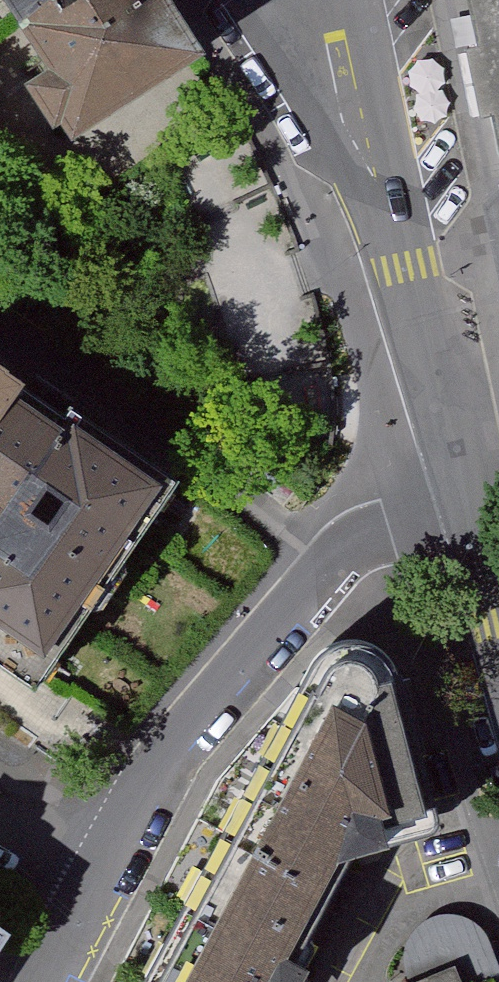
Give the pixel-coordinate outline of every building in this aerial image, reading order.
[(80,134),(204,54),(170,0),(10,0),(15,7),(26,25),(56,73),(35,88),(61,124),(69,120),(80,134)] [(498,94),(498,0),(479,0),(498,94)] [(41,685),(185,476),(93,412),(88,420),(0,360),(0,657),(41,685)] [(321,660),(233,831),(327,879),(342,850),(438,827),(396,671),(390,658),(383,650),(369,643),(355,642),(342,644),(330,649),(321,660)] [(311,969),(286,956),(327,879),(233,831),(154,981),(304,981),(311,969)] [(10,935),(0,929),(0,950),(10,935)] [(439,981),(473,981),(468,970),(439,981)]
